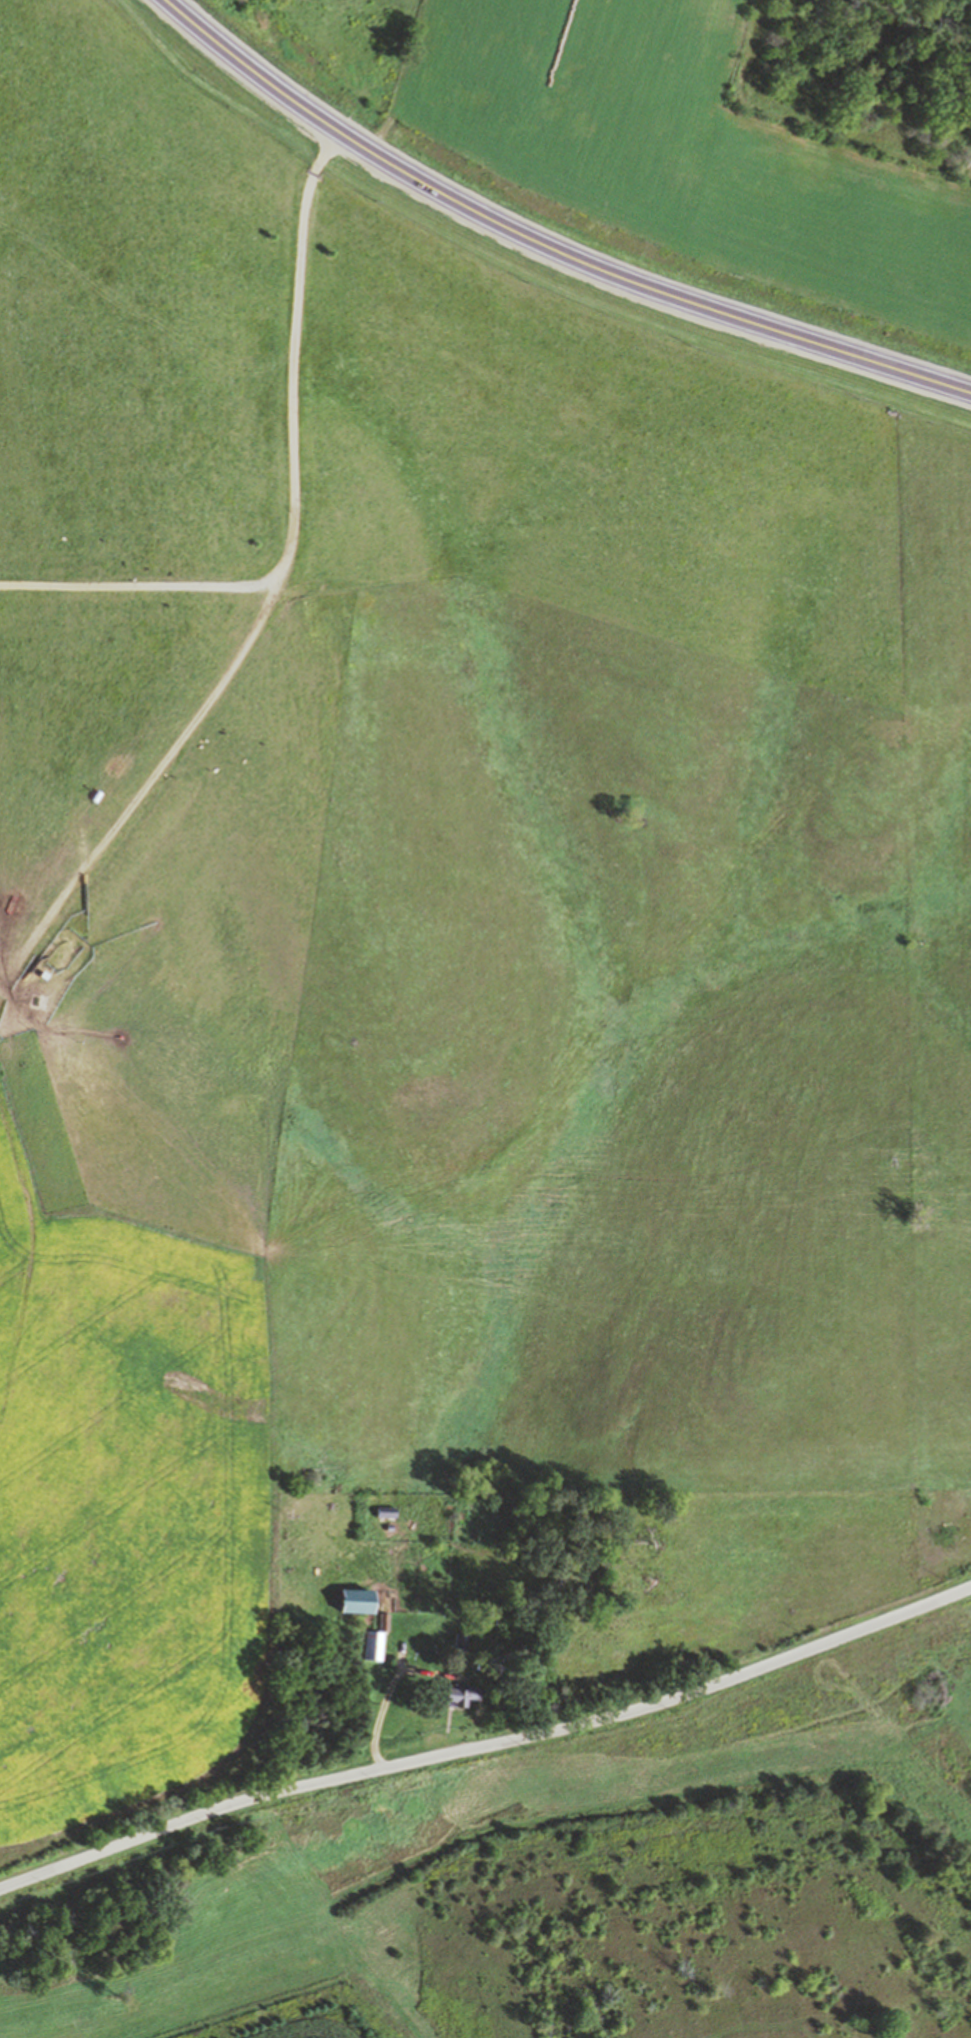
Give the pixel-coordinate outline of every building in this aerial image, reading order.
[(376,1505),(375,1515),(394,1516),(394,1506),(376,1505)] [(372,1589),(341,1587),(340,1611),(370,1613),(372,1589)] [(363,1658),(365,1630),(378,1631),(380,1611),(389,1612),(388,1632),(383,1631),(381,1659),(363,1658)] [(455,1631),(452,1649),(472,1652),(475,1635),(455,1631)] [(445,1683),(443,1705),(464,1707),(465,1697),(476,1698),(477,1686),(445,1683)]
